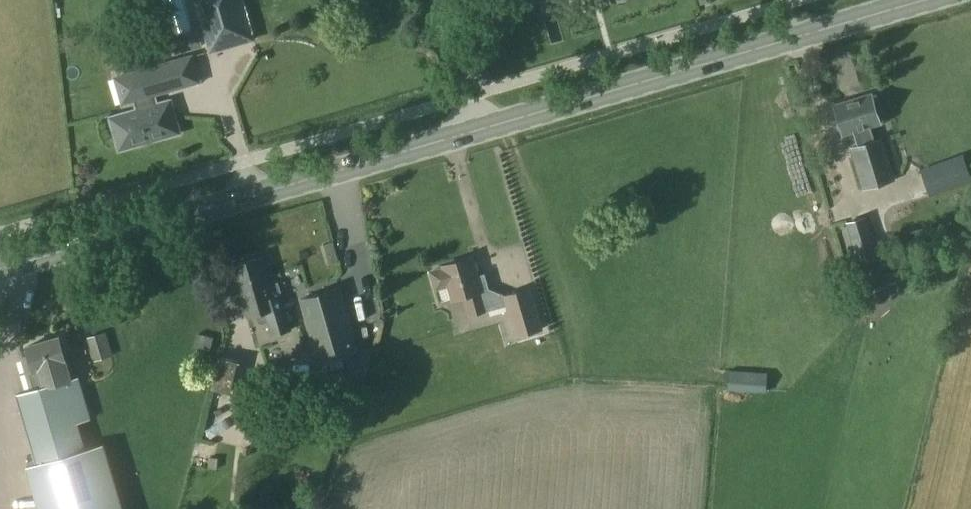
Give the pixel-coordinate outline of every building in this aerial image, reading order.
[(185,31),(182,0),(161,0),(164,33),(185,31)] [(253,39),(242,0),(196,0),(211,51),(253,39)] [(192,32),(168,35),(170,47),(194,44),(192,32)] [(113,79),(120,104),(134,99),(137,110),(111,118),(112,121),(111,124),(111,127),(112,130),(114,133),(116,135),(120,149),(134,145),(137,145),(140,145),(143,144),(146,143),(148,141),(179,132),(170,101),(157,105),(154,94),(199,81),(191,56),(113,79)] [(882,137),(874,139),(870,126),(880,123),(878,117),(883,116),(877,97),(873,98),(871,93),(835,104),(844,134),(854,131),(858,145),(850,147),(863,188),(894,179),(882,137)] [(962,153),(919,169),(929,195),(970,180),(970,178),(962,153)] [(851,238),(867,290),(886,285),(870,233),(851,238)] [(276,281),(269,283),(261,257),(233,265),(241,293),(257,289),(259,296),(264,295),(265,298),(273,296),(280,293),(276,281)] [(476,276),(471,257),(443,265),(444,268),(430,272),(436,290),(449,286),(453,300),(463,297),(469,316),(506,305),(516,336),(542,329),(530,288),(504,295),(487,289),(483,275),(476,276)] [(319,362),(357,351),(339,288),(300,299),(319,362)] [(276,308),(273,296),(265,298),(264,295),(259,296),(257,289),(241,293),(247,316),(276,308)] [(111,354),(104,330),(86,335),(93,359),(111,354)] [(195,348),(213,350),(215,337),(199,334),(195,348)] [(16,394),(36,463),(36,465),(85,451),(85,449),(77,423),(89,420),(77,378),(71,379),(59,337),(27,346),(29,356),(22,358),(32,390),(16,394)] [(215,372),(233,376),(237,361),(219,356),(215,372)] [(723,388),(769,390),(771,373),(725,370),(723,388)] [(229,394),(233,376),(215,372),(212,389),(229,394)] [(204,393),(199,417),(216,421),(221,396),(204,393)] [(85,449),(85,451),(36,465),(36,463),(26,466),(38,508),(122,508),(103,444),(85,449)]
